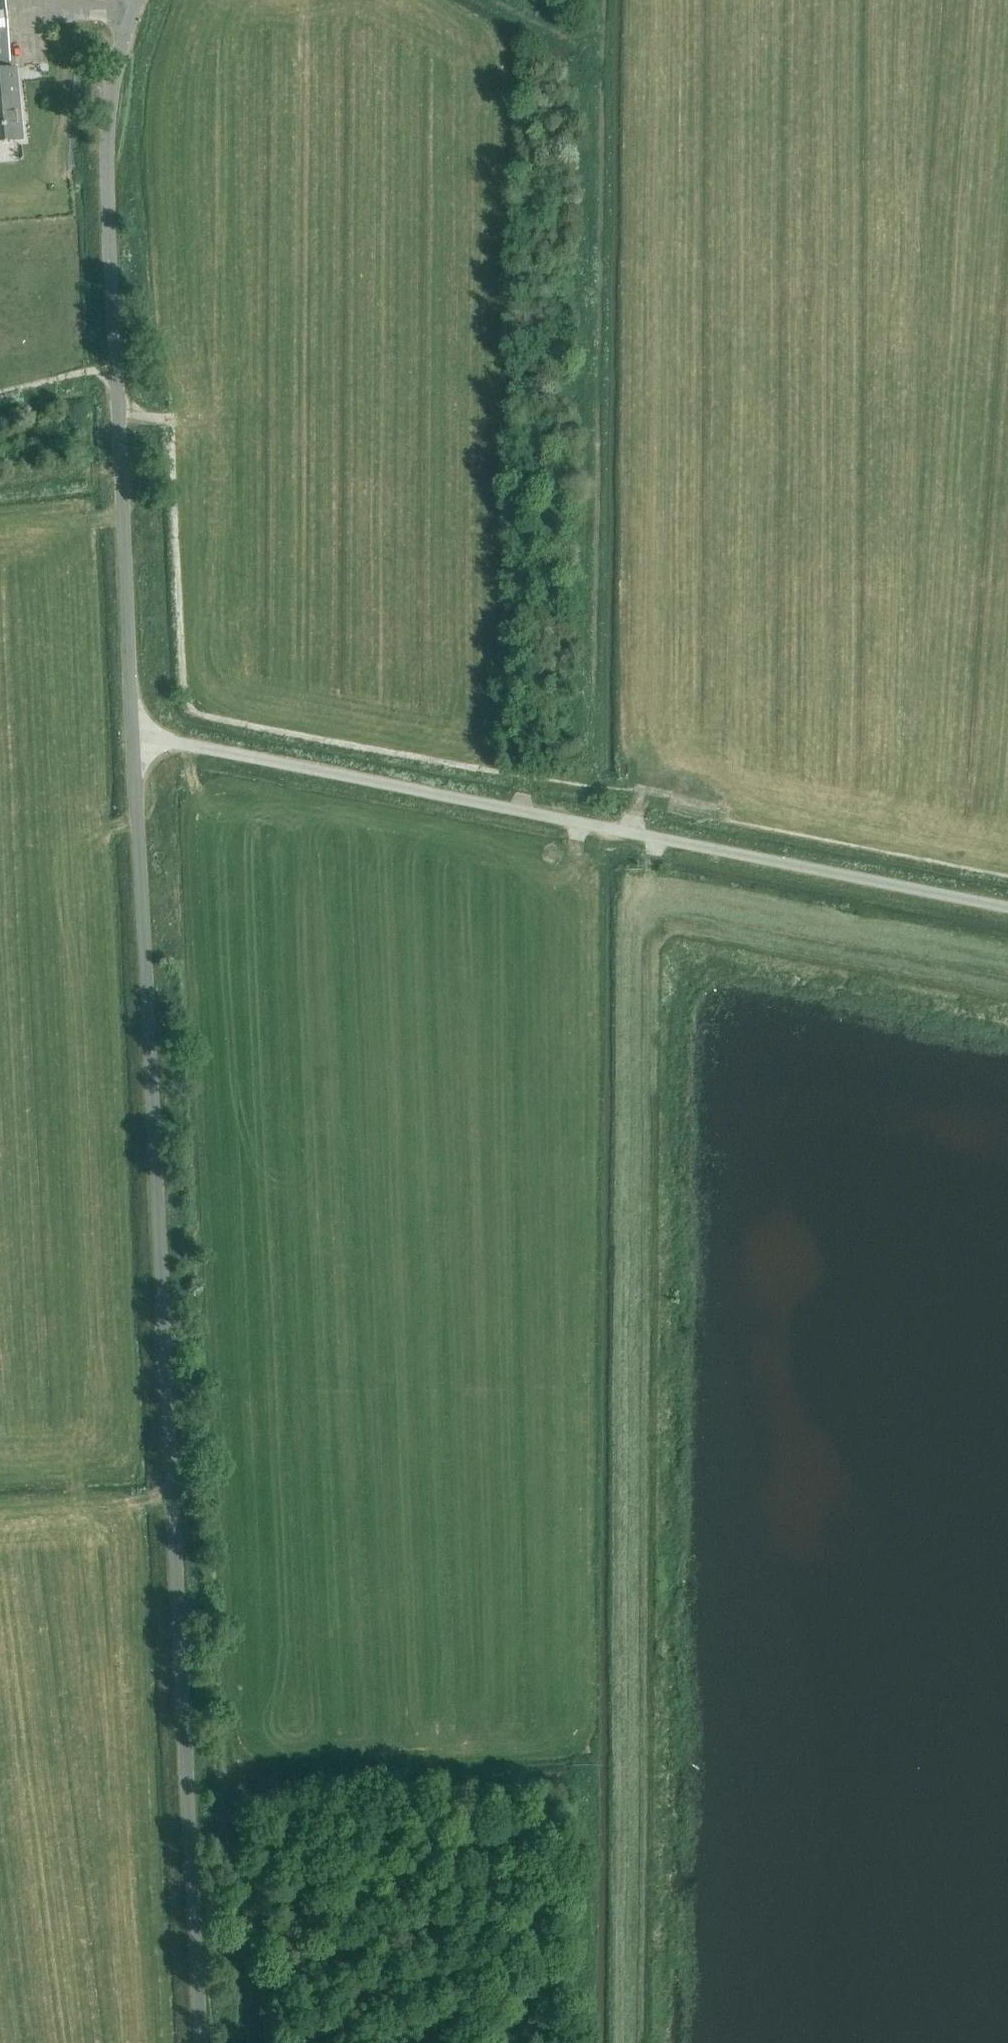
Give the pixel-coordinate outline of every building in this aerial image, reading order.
[(5,0),(0,0),(0,138),(21,137),(18,95),(16,69),(10,69),(10,67),(5,0)]
